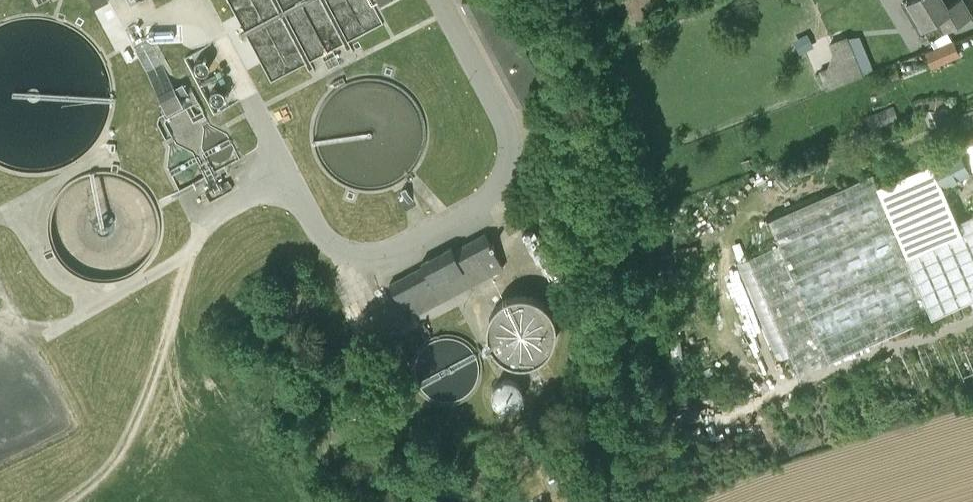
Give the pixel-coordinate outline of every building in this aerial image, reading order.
[(930,39),(972,15),(963,0),(956,0),(948,5),(945,0),(907,0),(908,0),(902,4),(921,36),(926,33),(930,39)] [(827,89),(874,70),(860,36),(853,33),(829,42),(832,52),(827,66),(819,70),(827,89)] [(925,50),(931,65),(959,53),(952,38),(925,50)] [(158,94),(168,113),(184,105),(174,86),(158,94)] [(927,108),(941,110),(949,111),(951,100),(937,98),(936,99),(926,98),(924,108),(927,108)] [(871,128),(898,117),(893,105),(866,116),(871,128)] [(546,121),(538,106),(527,112),(535,127),(546,121)] [(972,123),(972,107),(960,112),(966,126),(972,123)] [(945,121),(941,110),(927,108),(924,108),(921,108),(930,127),(945,121)] [(932,162),(877,185),(872,172),(768,217),(779,242),(748,256),(798,374),(972,299),(972,214),(957,220),(942,184),(969,171),(958,149),(932,162)] [(740,161),(743,168),(751,165),(749,158),(740,161)] [(534,229),(523,235),(539,264),(550,258),(534,229)] [(411,319),(507,268),(489,233),(456,251),(454,247),(424,263),(426,268),(394,285),(411,319)] [(680,338),(670,339),(675,367),(685,365),(680,338)] [(508,406),(526,395),(513,374),(495,385),(508,406)] [(683,433),(710,430),(708,408),(680,411),(683,433)]
